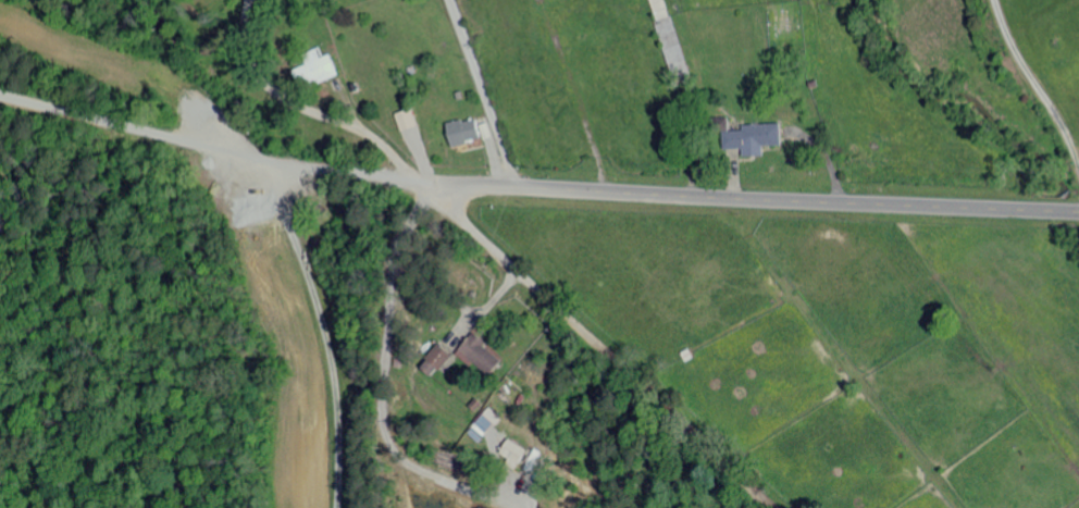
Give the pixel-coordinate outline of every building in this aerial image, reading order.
[(292,68),(298,87),(336,75),(329,52),(321,55),(319,47),(301,52),(305,64),(292,68)] [(450,145),(479,138),(473,116),(445,124),(450,145)] [(723,148),(742,147),(742,156),(763,155),(763,145),(780,144),(779,122),(741,124),(741,129),(728,130),(727,116),(712,117),(713,130),(722,129),(723,148)] [(501,357),(471,333),(454,353),(470,366),(472,363),(487,375),(501,357)] [(418,365),(429,376),(450,356),(439,344),(418,365)] [(472,427),(485,437),(500,416),(487,406),(472,427)] [(498,453),(508,458),(505,464),(515,469),(526,449),(506,438),(498,453)]
